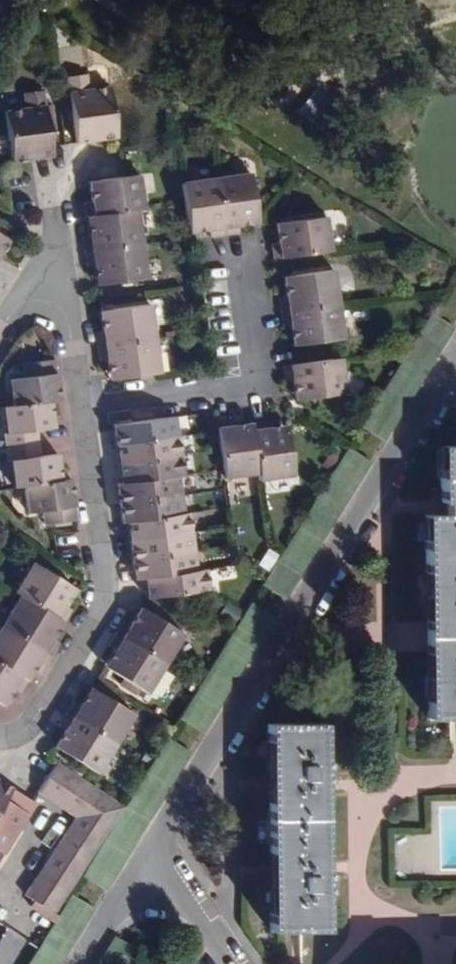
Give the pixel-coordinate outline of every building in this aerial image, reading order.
[(96,138),(114,135),(107,85),(88,87),(87,74),(66,77),(67,85),(70,107),(74,141),(87,140),(85,132),(95,131),(96,138)] [(70,107),(67,85),(61,86),(63,108),(70,107)] [(51,155),(49,145),(46,129),(43,106),(42,92),(22,94),(23,108),(3,111),(10,159),(26,158),(26,150),(36,149),(36,156),(51,155)] [(335,139),(350,120),(316,92),(301,111),(335,139)] [(43,106),(46,129),(53,127),(50,105),(43,106)] [(87,140),(96,138),(95,131),(85,132),(87,140)] [(31,157),(36,156),(36,149),(26,150),(26,158),(31,157)] [(251,173),(218,178),(225,234),(238,232),(237,227),(250,226),(248,211),(256,210),(251,173)] [(134,209),(143,208),(138,174),(126,176),(120,176),(102,179),(103,186),(88,188),(89,201),(84,201),(86,216),(100,214),(134,209)] [(225,234),(218,178),(182,183),(186,219),(194,218),(196,232),(209,231),(209,236),(225,234)] [(103,186),(102,179),(87,181),(88,188),(103,186)] [(140,244),(134,209),(100,214),(101,222),(87,224),(88,237),(81,238),(83,252),(140,244)] [(250,226),(258,224),(256,210),(248,211),(250,226)] [(100,214),(86,216),(87,224),(101,222),(100,214)] [(272,258),(328,250),(324,215),(291,220),(292,229),(277,231),(279,243),(270,244),(272,258)] [(188,234),(196,232),(194,218),(186,219),(188,234)] [(292,229),(291,220),(276,222),(277,231),(292,229)] [(140,244),(83,252),(86,267),(93,267),(94,276),(109,275),(110,282),(145,278),(140,244)] [(279,313),(336,305),(332,269),(298,274),(299,283),(285,284),(287,296),(278,298),(279,313)] [(299,283),(298,274),(284,276),(285,284),(299,283)] [(95,284),(110,282),(109,275),(94,276),(95,284)] [(98,347),(154,339),(149,303),(114,308),(115,317),(100,319),(102,332),(96,333),(98,347)] [(341,338),(336,305),(279,313),(281,328),(290,327),(292,335),(306,334),(308,342),(341,338)] [(114,308),(98,310),(100,319),(115,317),(114,308)] [(293,344),(308,342),(306,334),(292,335),(293,344)] [(159,372),(154,339),(98,347),(99,362),(106,362),(107,371),(122,369),(123,377),(159,372)] [(343,394),(339,357),(295,363),(281,365),(283,381),(291,380),(293,391),(307,389),(308,398),(343,394)] [(57,399),(52,358),(22,362),(24,378),(8,380),(12,405),(48,401),(57,399)] [(108,379),(123,377),(122,369),(107,371),(108,379)] [(293,401),(308,398),(307,389),(293,391),(293,401)] [(2,434),(3,448),(35,444),(33,431),(52,428),(48,401),(12,405),(3,407),(6,434),(2,434)] [(115,443),(176,435),(173,416),(127,423),(128,431),(114,433),(115,443)] [(243,437),(242,423),(229,425),(228,418),(214,420),(222,478),(257,474),(252,437),(243,437)] [(279,441),(277,426),(265,428),(265,420),(249,422),(252,437),(257,474),(258,479),(293,475),(288,439),(279,441)] [(252,437),(249,422),(242,423),(243,437),(252,437)] [(112,424),(114,433),(128,431),(127,423),(112,424)] [(286,425),(277,426),(279,441),(288,439),(286,425)] [(131,461),(178,454),(176,435),(115,443),(116,455),(131,453),(131,461)] [(9,460),(13,487),(23,486),(58,481),(55,454),(36,456),(35,444),(3,448),(5,460),(9,460)] [(369,462),(346,447),(282,551),(261,585),(284,599),(369,462)] [(437,447),(437,501),(444,501),(444,516),(423,516),(426,716),(455,716),(455,447),(437,447)] [(116,455),(117,462),(131,461),(131,453),(116,455)] [(177,474),(181,474),(178,454),(131,461),(117,462),(119,475),(134,472),(134,481),(177,474)] [(120,483),(132,481),(134,481),(134,472),(119,475),(120,483)] [(118,503),(179,494),(177,474),(134,481),(132,481),(132,489),(116,491),(118,503)] [(58,481),(23,486),(26,513),(43,511),(44,524),(75,520),(70,480),(58,481)] [(115,483),(116,491),(132,489),(132,481),(120,483),(115,483)] [(182,514),(179,494),(118,503),(119,515),(137,513),(137,520),(182,514)] [(120,522),(126,521),(137,520),(137,513),(119,515),(120,522)] [(143,538),(189,532),(187,513),(182,514),(137,520),(126,521),(127,532),(142,530),(143,538)] [(128,540),(143,538),(142,530),(127,532),(128,540)] [(131,560),(192,552),(189,532),(143,538),(144,548),(129,549),(131,560)] [(128,540),(129,549),(144,548),(143,538),(128,540)] [(156,575),(194,569),(192,552),(131,560),(132,570),(147,568),(148,576),(156,575)] [(32,563),(14,592),(19,595),(48,614),(55,618),(69,596),(56,588),(60,581),(32,563)] [(133,578),(142,577),(148,576),(147,568),(132,570),(133,578)] [(145,598),(206,589),(204,568),(194,569),(156,575),(157,585),(143,586),(145,598)] [(142,577),(143,586),(157,585),(156,575),(148,576),(142,577)] [(69,596),(73,590),(60,581),(56,588),(69,596)] [(19,595),(1,624),(50,654),(58,643),(50,638),(56,630),(44,622),(48,614),(19,595)] [(147,622),(152,615),(139,608),(135,615),(147,622)] [(55,618),(48,614),(44,622),(56,630),(61,622),(55,618)] [(114,634),(162,664),(181,634),(152,615),(147,622),(135,615),(129,624),(122,621),(114,634)] [(1,624),(0,626),(0,663),(12,671),(16,665),(28,673),(34,664),(41,668),(50,654),(1,624)] [(145,692),(162,664),(114,634),(107,645),(113,649),(108,659),(119,666),(114,673),(145,692)] [(108,659),(103,666),(114,673),(119,666),(108,659)] [(4,699),(19,675),(12,671),(0,663),(0,696),(4,699)] [(16,665),(12,671),(19,675),(25,679),(28,673),(16,665)] [(97,702),(101,695),(90,687),(86,694),(97,702)] [(65,713),(113,743),(131,714),(101,695),(97,702),(86,694),(78,705),(73,701),(65,713)] [(94,772),(113,743),(65,713),(57,726),(63,729),(57,741),(68,748),(65,753),(94,772)] [(320,725),(265,725),(268,929),(321,929),(320,725)] [(123,808),(81,876),(104,890),(189,752),(166,738),(123,808)] [(57,741),(53,746),(65,753),(68,748),(57,741)] [(35,909),(53,921),(57,916),(52,913),(123,808),(54,763),(36,791),(75,817),(22,894),(31,900),(38,904),(35,909)] [(9,788),(0,783),(0,803),(9,788)] [(25,815),(2,800),(0,803),(0,855),(25,815)] [(455,869),(455,808),(438,808),(439,869),(455,869)] [(27,963),(59,963),(93,909),(70,895),(57,916),(53,921),(27,963)] [(28,905),(35,909),(38,904),(31,900),(28,905)] [(136,950),(114,936),(97,963),(128,963),(136,950)]
